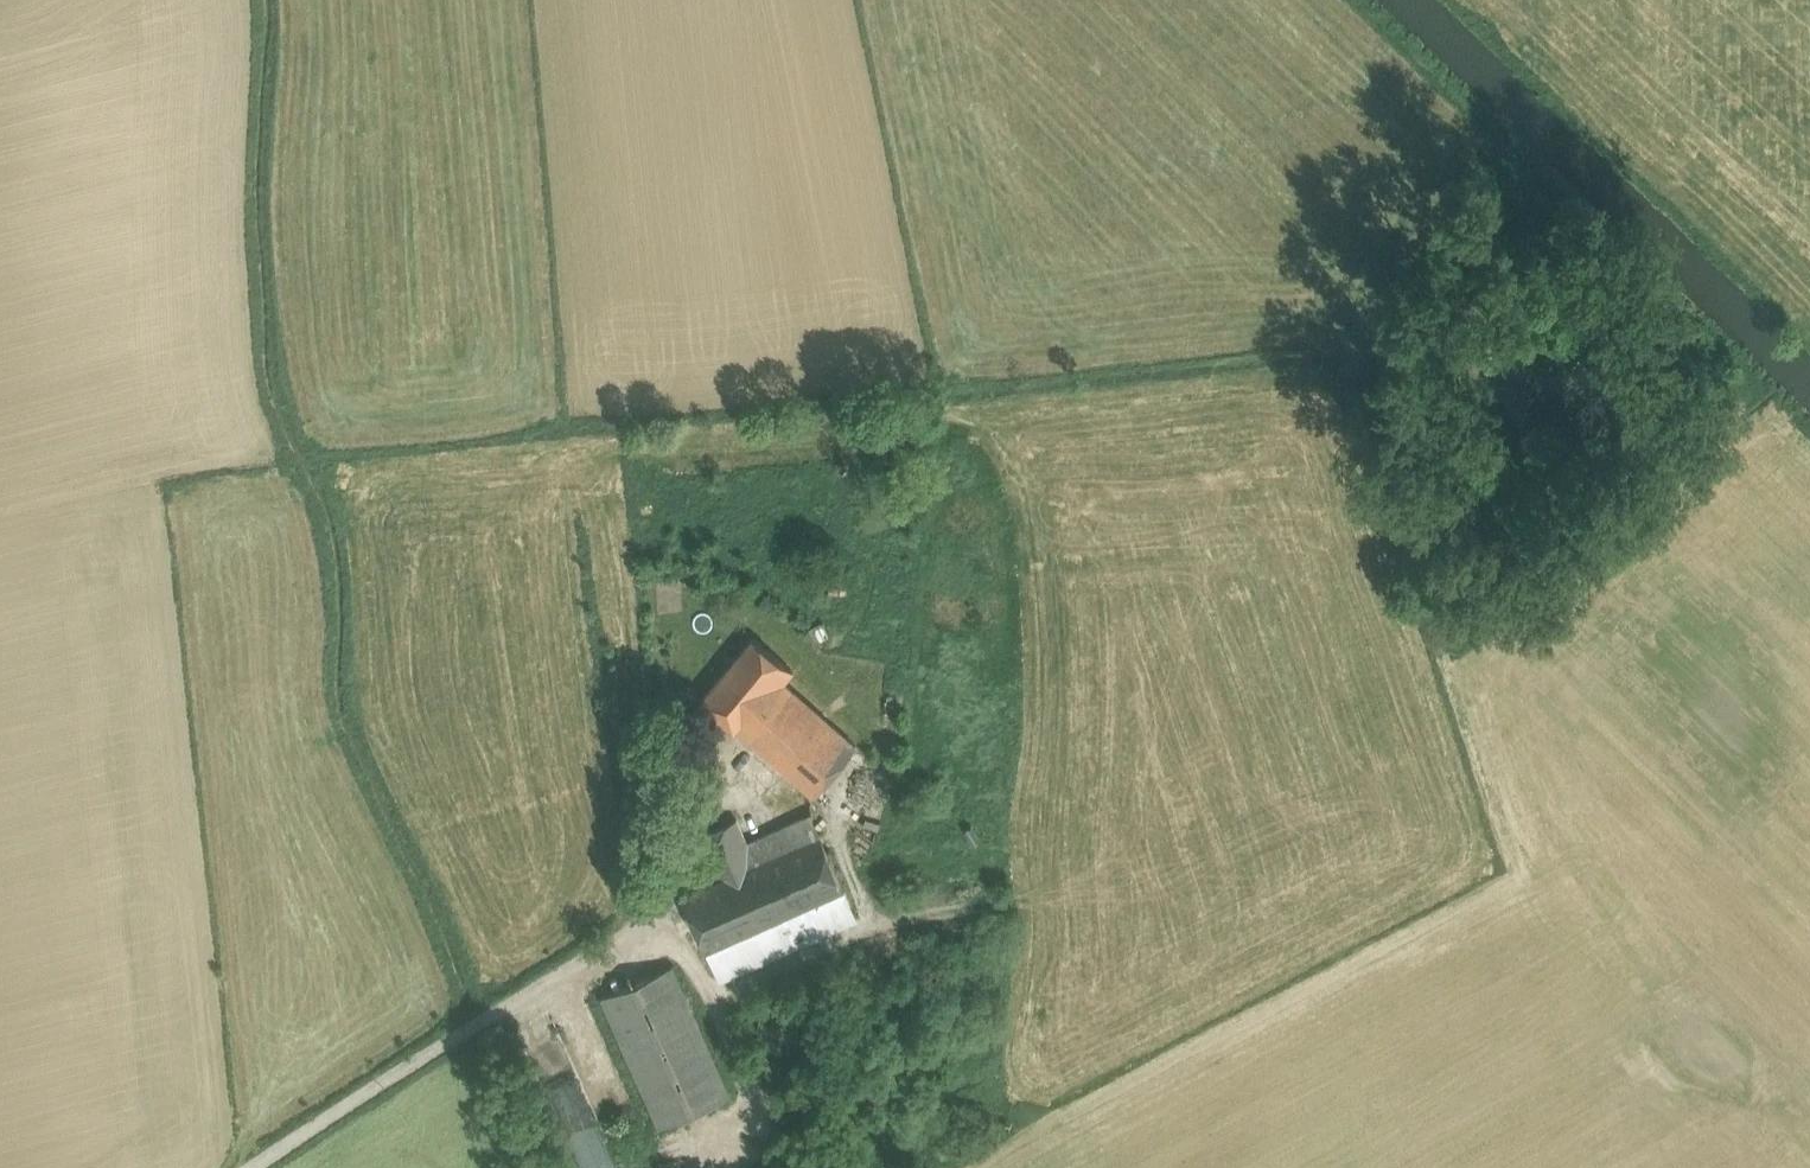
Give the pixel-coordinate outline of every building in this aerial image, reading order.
[(753,636),(701,699),(735,725),(784,681),(793,669),(753,636)] [(735,725),(734,726),(814,793),(856,744),(784,681),(735,725)] [(812,811),(748,840),(749,843),(755,859),(820,830),(812,811)] [(736,815),(698,832),(707,853),(717,876),(755,859),(749,843),(748,840),(736,815)] [(706,947),(821,897),(845,886),(820,830),(755,859),(717,876),(681,891),(706,947)] [(707,853),(681,865),(679,886),(681,891),(717,876),(707,853)] [(821,897),(706,947),(720,977),(835,926),(821,897)] [(673,963),(601,995),(659,1125),(731,1093),(673,963)]
